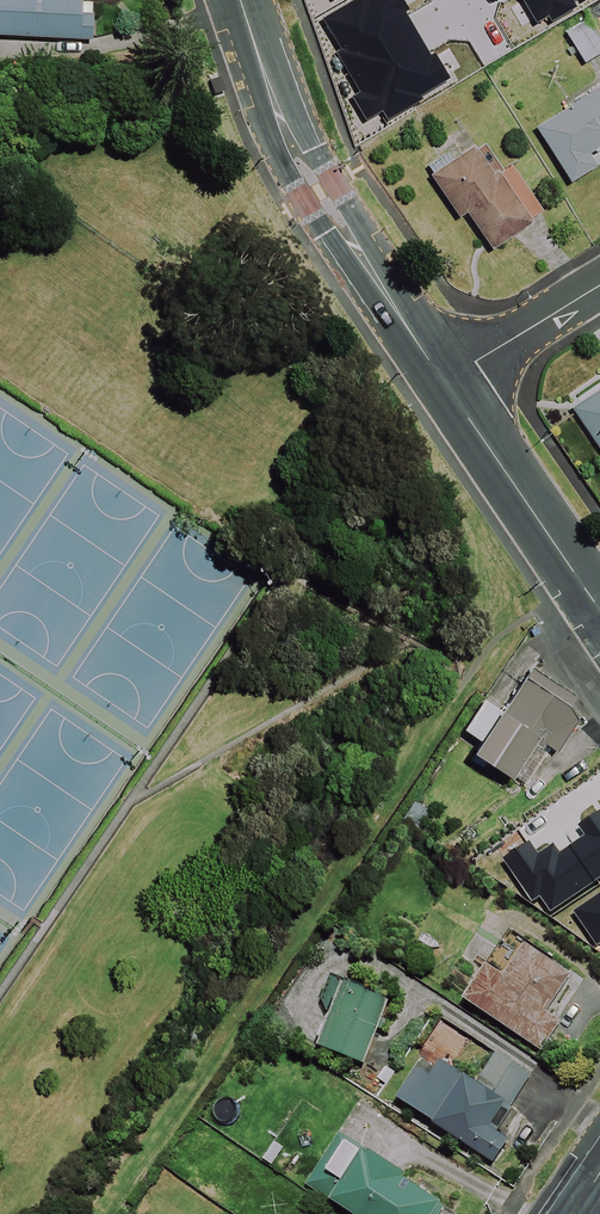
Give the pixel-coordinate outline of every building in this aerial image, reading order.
[(95,0),(0,0),(0,36),(94,40),(95,0)] [(456,0),(382,0),(372,6),(411,73),(451,49),(437,24),(462,10),(456,0)] [(537,127),(570,183),(595,168),(588,157),(599,150),(599,90),(537,127)] [(542,211),(510,164),(490,175),(473,149),(432,177),(460,217),(466,213),(492,251),(531,224),(528,220),(542,211)] [(574,410),(599,449),(599,392),(574,410)] [(594,722),(539,689),(495,762),(551,795),(594,722)] [(575,921),(599,938),(599,866),(586,856),(552,904),(560,909),(554,917),(570,928),(575,921)] [(581,980),(528,946),(505,980),(488,969),(466,1002),(541,1051),(565,1015),(560,1011),(581,980)] [(388,998),(346,983),(322,1048),(364,1063),(388,998)] [(505,1103),(442,1061),(431,1078),(417,1069),(398,1099),(494,1163),(509,1141),(488,1128),(505,1103)] [(347,1140),(315,1191),(352,1213),(442,1213),(448,1204),(347,1140)]
